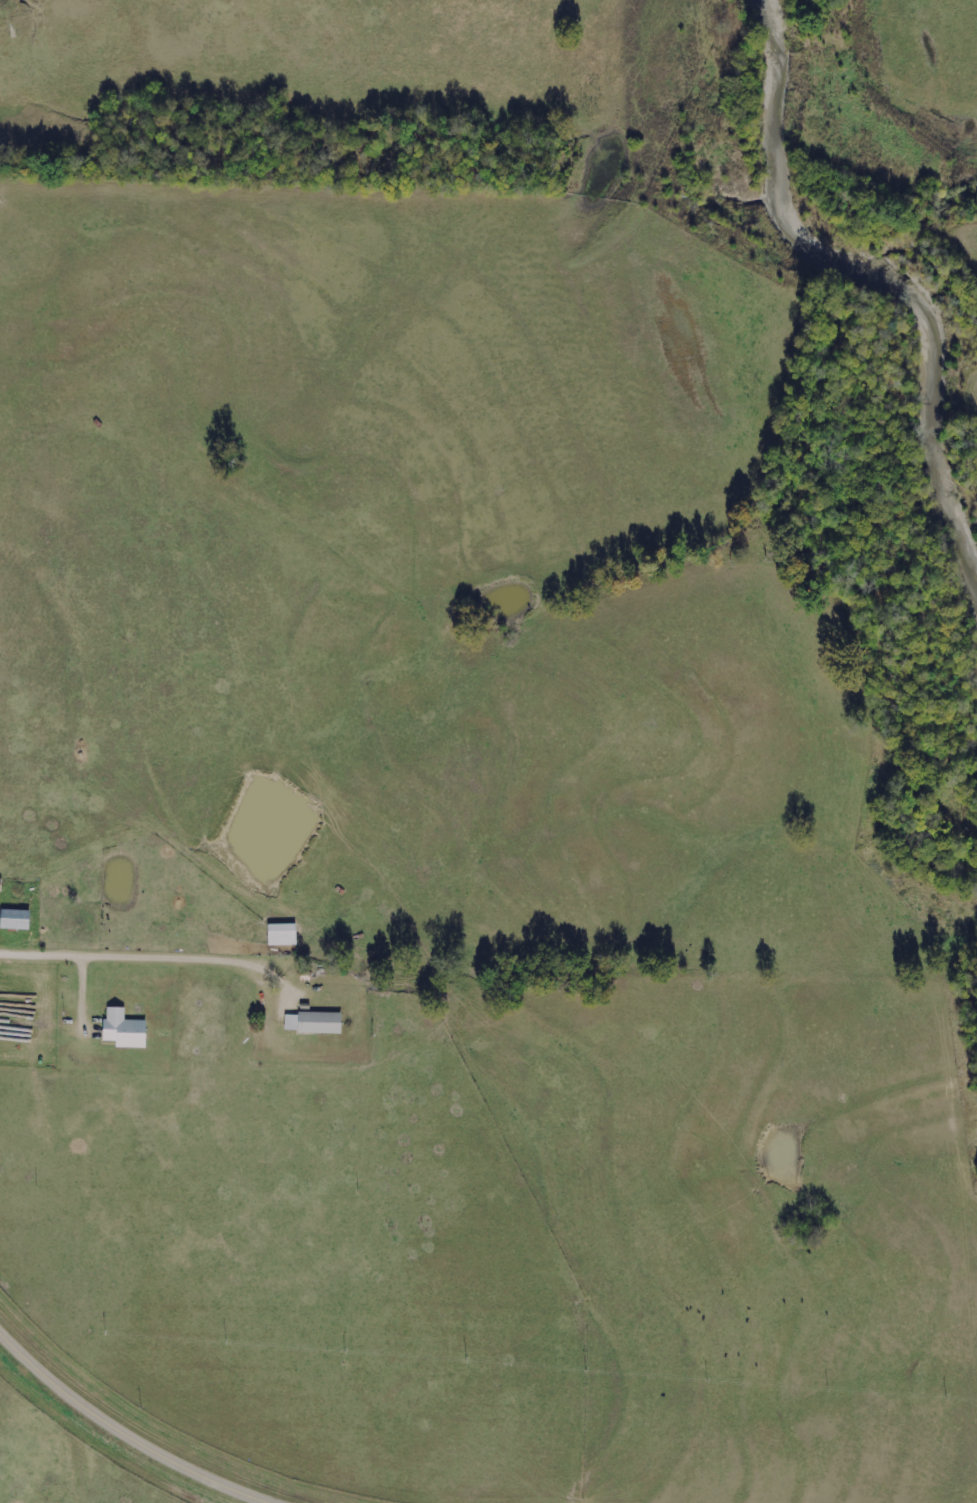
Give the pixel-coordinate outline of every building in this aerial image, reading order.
[(0,909),(0,928),(29,929),(29,910),(0,909)] [(268,924),(268,945),(296,945),(296,923),(268,924)] [(125,1007),(104,1006),(103,1040),(115,1041),(115,1046),(145,1047),(145,1020),(124,1019),(125,1007)] [(341,1013),(285,1012),(285,1032),(341,1033),(341,1013)]
